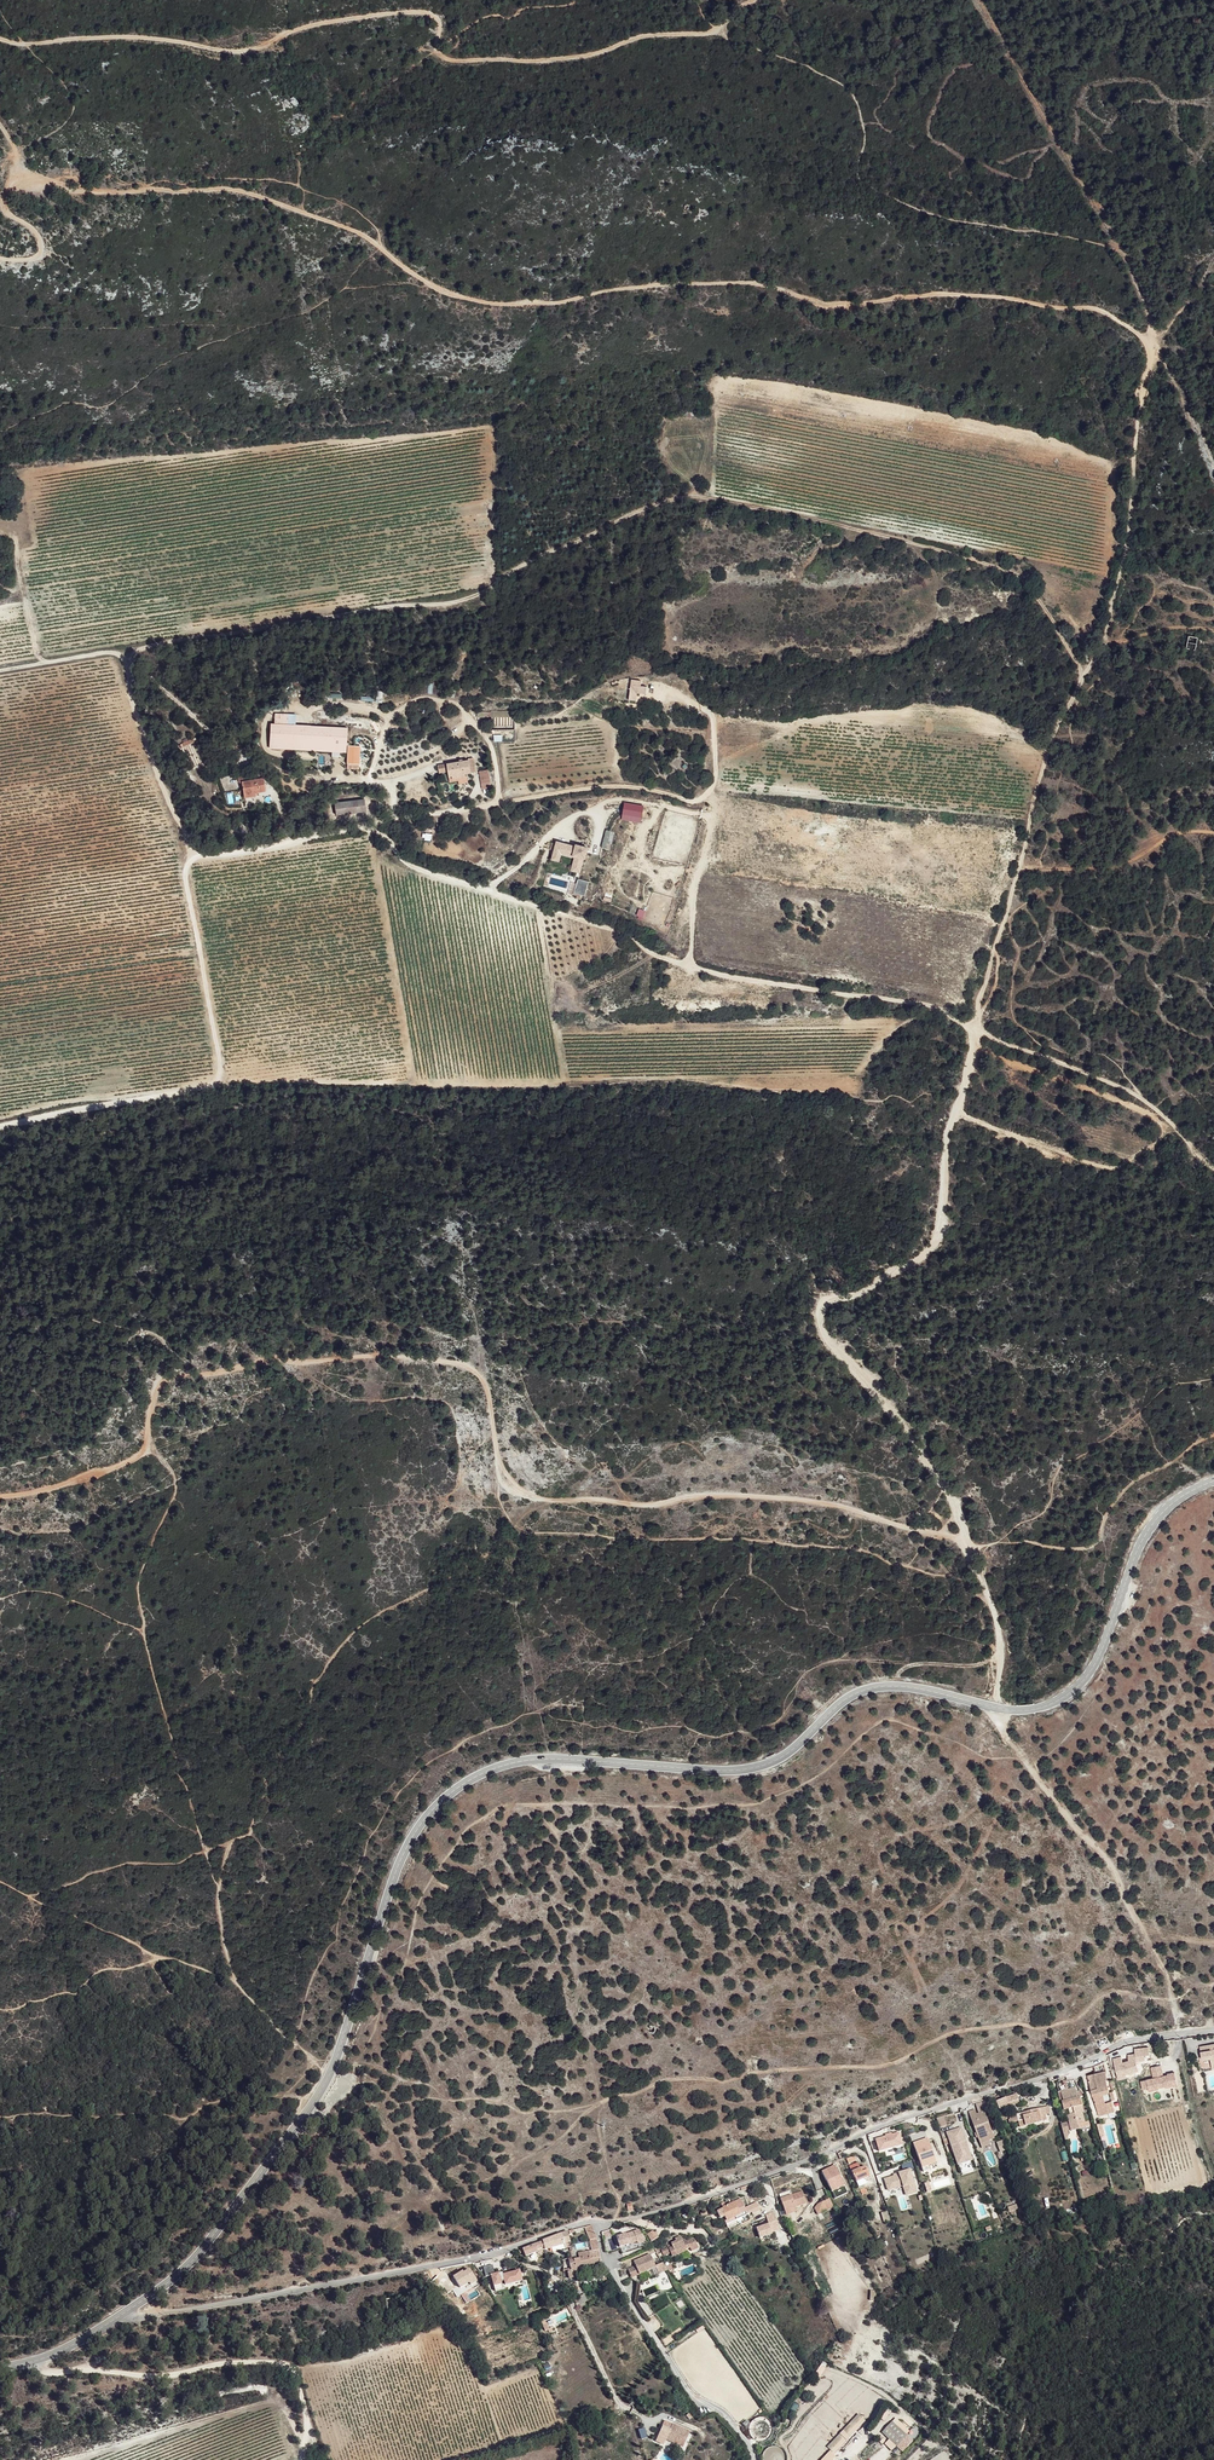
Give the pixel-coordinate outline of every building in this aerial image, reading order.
[(704,205),(700,204),(699,205),(697,205),(696,206),(695,208),(694,209),(695,211),(695,213),(698,214),(701,214),(704,213),(704,211),(705,208),(704,205)] [(1186,647),(1195,648),(1197,636),(1188,634),(1186,647)] [(640,684),(641,679),(631,678),(628,699),(636,700),(637,692),(645,694),(646,685),(640,684)] [(515,726),(515,710),(492,711),(492,726),(515,726)] [(347,728),(271,722),(269,746),(345,751),(347,728)] [(192,737),(178,742),(180,747),(194,742),(192,737)] [(361,745),(349,745),(348,762),(361,763),(361,745)] [(478,758),(438,762),(444,779),(459,777),(460,785),(470,782),(469,775),(481,772),(478,758)] [(490,771),(481,772),(483,791),(492,789),(490,771)] [(263,776),(242,780),(244,799),(265,791),(263,776)] [(365,800),(336,803),(337,814),(367,811),(365,800)] [(270,822),(253,818),(251,827),(267,831),(270,822)] [(581,846),(557,840),(553,855),(560,857),(561,850),(577,854),(574,863),(581,865),(583,856),(585,856),(588,845),(582,844),(581,846)] [(590,879),(580,877),(576,890),(587,893),(590,879)] [(1198,2047),(1200,2062),(1210,2060),(1211,2069),(1213,2068),(1213,2044),(1198,2047)] [(1120,2057),(1112,2058),(1117,2080),(1126,2078),(1126,2076),(1139,2073),(1136,2063),(1144,2061),(1144,2056),(1149,2056),(1149,2048),(1134,2049),(1134,2054),(1127,2055),(1128,2062),(1122,2063),(1120,2057)] [(1152,2078),(1140,2081),(1142,2090),(1147,2089),(1148,2093),(1157,2091),(1157,2089),(1165,2087),(1165,2089),(1177,2086),(1175,2073),(1163,2076),(1161,2065),(1150,2067),(1152,2078)] [(1105,2071),(1094,2074),(1095,2077),(1088,2079),(1093,2096),(1098,2115),(1113,2111),(1109,2092),(1106,2079),(1107,2079),(1105,2071)] [(1077,2086),(1063,2090),(1066,2100),(1064,2101),(1068,2115),(1070,2114),(1071,2120),(1070,2120),(1071,2125),(1078,2123),(1089,2120),(1088,2116),(1085,2116),(1084,2111),(1086,2110),(1082,2095),(1080,2096),(1077,2086)] [(997,2100),(1000,2107),(1019,2100),(1016,2094),(1008,2098),(1007,2096),(997,2100)] [(984,2101),(977,2103),(980,2112),(985,2110),(987,2109),(984,2101)] [(976,2108),(970,2110),(982,2146),(991,2143),(989,2138),(994,2136),(985,2110),(978,2113),(976,2108)] [(1045,2108),(1013,2115),(1015,2123),(1016,2129),(1048,2121),(1046,2115),(1045,2108)] [(939,2128),(946,2126),(944,2116),(936,2118),(939,2128)] [(1068,2122),(1061,2123),(1066,2139),(1071,2132),(1068,2122)] [(963,2125),(952,2130),(954,2136),(951,2137),(957,2158),(961,2156),(963,2162),(974,2158),(963,2125)] [(885,2135),(876,2138),(879,2150),(903,2144),(900,2132),(892,2134),(891,2132),(885,2134),(885,2135)] [(927,2137),(913,2142),(922,2167),(936,2162),(927,2137)] [(856,2158),(848,2161),(854,2177),(863,2174),(864,2176),(869,2174),(863,2161),(858,2163),(856,2158)] [(893,2175),(883,2178),(887,2191),(903,2186),(906,2196),(918,2192),(911,2169),(913,2168),(911,2162),(902,2165),(903,2170),(893,2173),(893,2175)] [(835,2164),(821,2170),(831,2191),(845,2185),(835,2164)] [(832,2193),(835,2198),(847,2191),(844,2186),(832,2193)] [(802,2190),(780,2197),(786,2215),(797,2211),(795,2206),(806,2203),(802,2190)] [(817,2204),(814,2208),(818,2215),(834,2207),(830,2198),(817,2204)] [(722,2209),(717,2212),(720,2219),(725,2217),(726,2221),(725,2222),(728,2229),(739,2225),(736,2220),(752,2213),(753,2214),(760,2211),(757,2203),(745,2208),(741,2199),(722,2208),(722,2209)] [(772,2229),(780,2225),(775,2212),(766,2216),(768,2220),(772,2229)] [(764,2233),(772,2229),(768,2220),(760,2223),(764,2233)] [(757,2236),(764,2233),(760,2223),(753,2227),(757,2236)] [(591,2226),(585,2228),(590,2240),(592,2250),(599,2249),(597,2241),(591,2226)] [(640,2227),(616,2235),(620,2247),(638,2241),(638,2243),(645,2241),(640,2227)] [(654,2230),(647,2235),(651,2242),(658,2237),(654,2230)] [(562,2234),(564,2244),(570,2242),(568,2232),(562,2234)] [(543,2241),(546,2249),(564,2244),(562,2234),(543,2241)] [(733,2237),(728,2240),(731,2246),(736,2243),(733,2237)] [(678,2240),(668,2245),(670,2250),(674,2249),(677,2255),(687,2252),(686,2250),(691,2248),(690,2243),(688,2242),(687,2238),(684,2239),(681,2241),(678,2240)] [(695,2238),(688,2241),(688,2242),(690,2243),(691,2248),(692,2252),(700,2249),(695,2238)] [(539,2252),(546,2249),(543,2241),(537,2244),(539,2252)] [(525,2256),(539,2252),(537,2244),(523,2249),(525,2256)] [(603,2267),(599,2249),(579,2253),(580,2258),(583,2271),(603,2267)] [(628,2271),(632,2279),(656,2269),(651,2256),(634,2264),(636,2268),(628,2271)] [(574,2257),(568,2258),(570,2269),(568,2270),(569,2279),(574,2277),(573,2273),(577,2272),(576,2270),(574,2259),(574,2257)] [(577,2272),(583,2271),(580,2258),(574,2259),(576,2270),(577,2272)] [(665,2264),(656,2268),(656,2269),(659,2275),(670,2270),(665,2264)] [(492,2266),(484,2268),(486,2275),(492,2274),(496,2290),(502,2288),(501,2283),(503,2282),(502,2281),(504,2280),(505,2284),(523,2280),(521,2269),(503,2274),(502,2272),(494,2274),(492,2266)] [(462,2269),(453,2275),(461,2288),(470,2282),(471,2284),(478,2280),(470,2267),(463,2271),(462,2269)] [(874,2313),(876,2291),(870,2290),(867,2312),(874,2313)] [(583,2295),(577,2299),(581,2305),(587,2300),(583,2295)] [(546,2322),(542,2324),(546,2333),(551,2331),(548,2325),(547,2325),(546,2322)] [(858,2413),(826,2446),(833,2453),(866,2420),(858,2413)] [(895,2417),(881,2432),(888,2439),(884,2443),(892,2450),(896,2445),(903,2451),(912,2441),(906,2435),(910,2431),(895,2417)] [(690,2430),(664,2421),(656,2441),(664,2445),(666,2440),(684,2447),(690,2430)] [(820,2459),(832,2459),(836,2456),(833,2453),(830,2450),(820,2459)]
